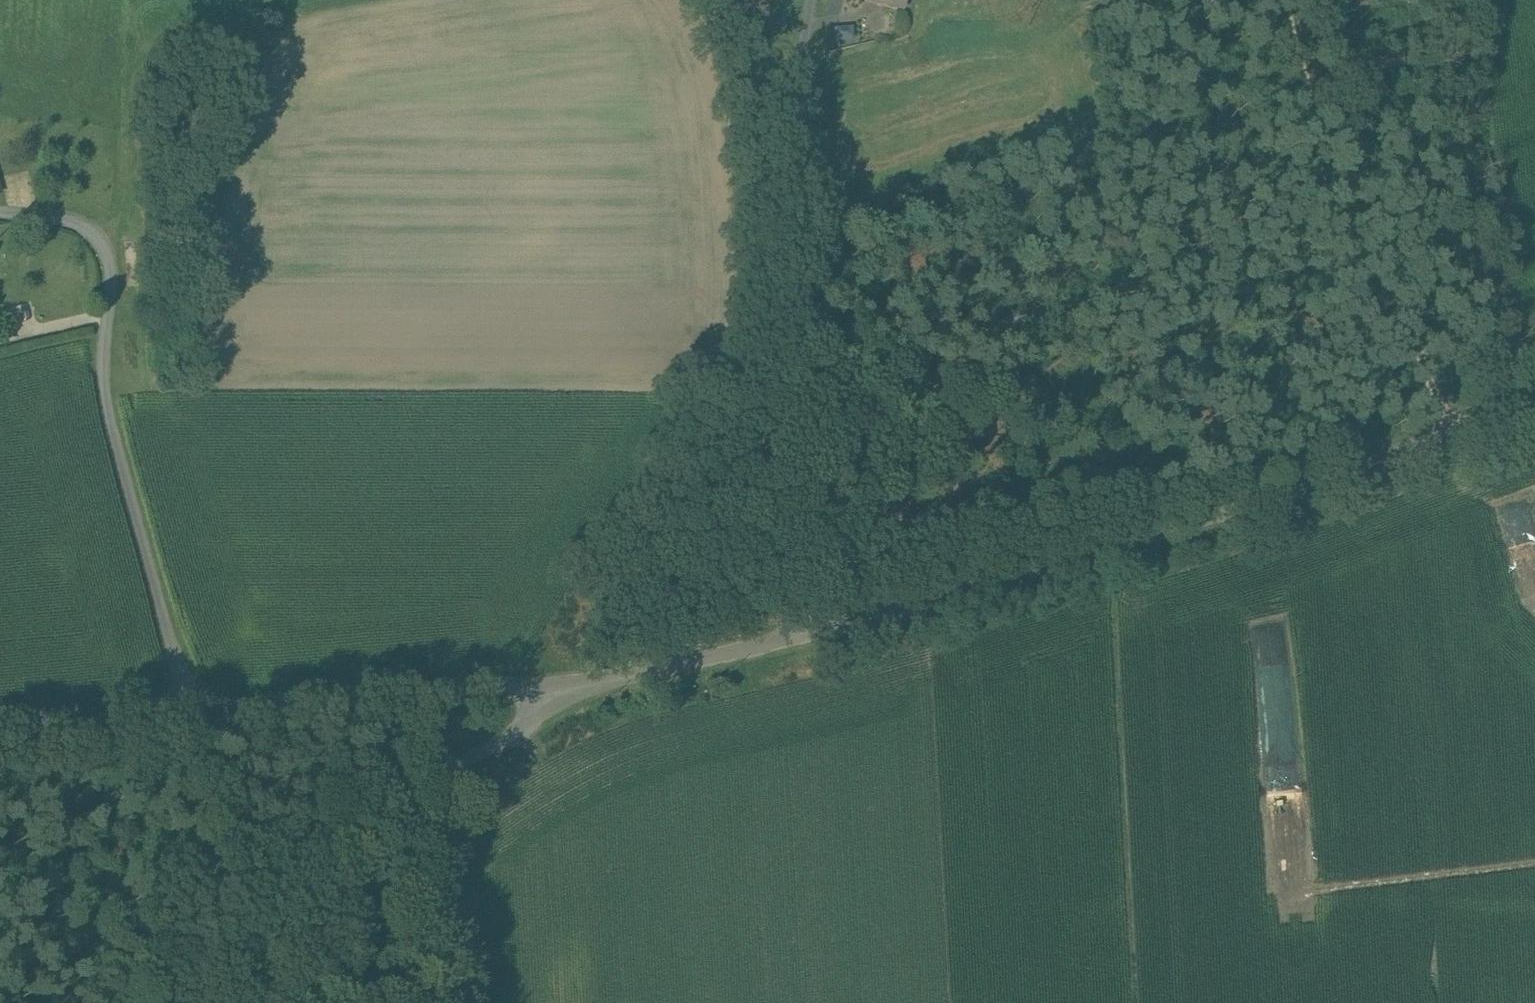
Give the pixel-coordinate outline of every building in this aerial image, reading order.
[(837,41),(859,39),(858,23),(836,25),(837,41)]
